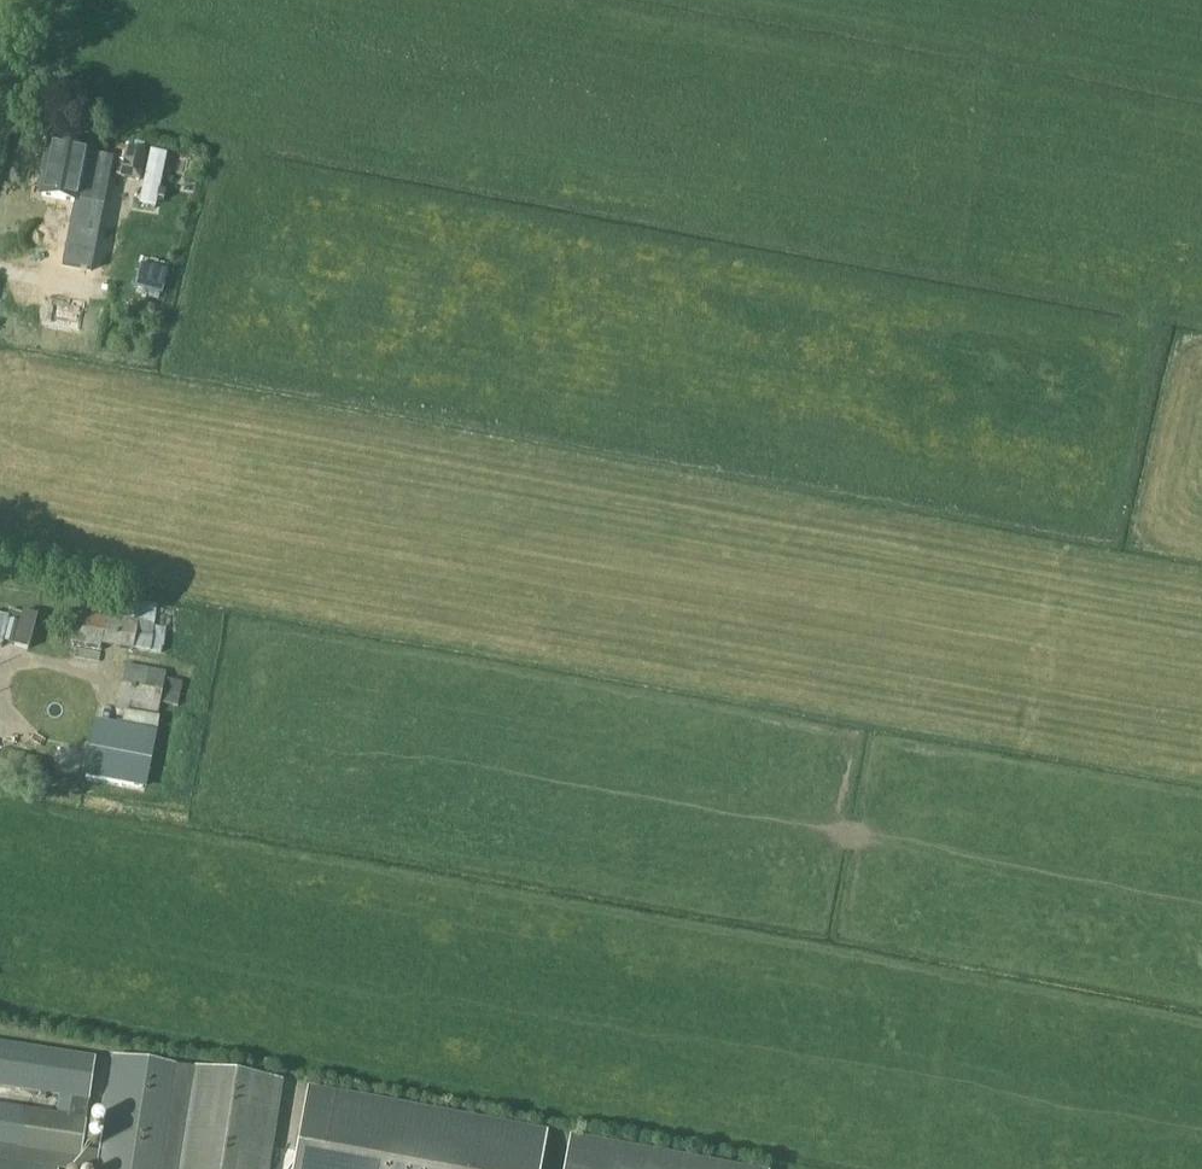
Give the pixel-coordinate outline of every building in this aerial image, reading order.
[(74,206),(90,209),(97,171),(139,180),(144,152),(126,148),(123,161),(47,146),(44,162),(48,163),(42,194),(75,200),(74,206)] [(78,327),(84,298),(48,291),(42,320),(78,327)] [(69,648),(99,654),(100,650),(132,655),(137,625),(108,620),(108,617),(76,612),(69,648)] [(0,616),(0,642),(26,649),(32,626),(11,620),(12,618),(0,616)] [(166,672),(126,665),(118,707),(158,715),(159,710),(175,713),(181,680),(165,677),(166,672)] [(91,749),(85,777),(143,788),(146,773),(148,774),(156,733),(110,725),(96,722),(91,749)] [(59,1167),(69,1168),(98,1168),(100,1151),(83,1148),(90,1099),(92,1083),(96,1058),(0,1043),(0,1086),(69,1097),(67,1114),(0,1103),(0,1168),(59,1168),(59,1167)] [(100,1151),(98,1168),(269,1168),(283,1081),(184,1066),(115,1056),(100,1151)] [(548,1131),(309,1087),(294,1168),(541,1168),(548,1131)] [(572,1135),(565,1168),(756,1168),(572,1135)]
